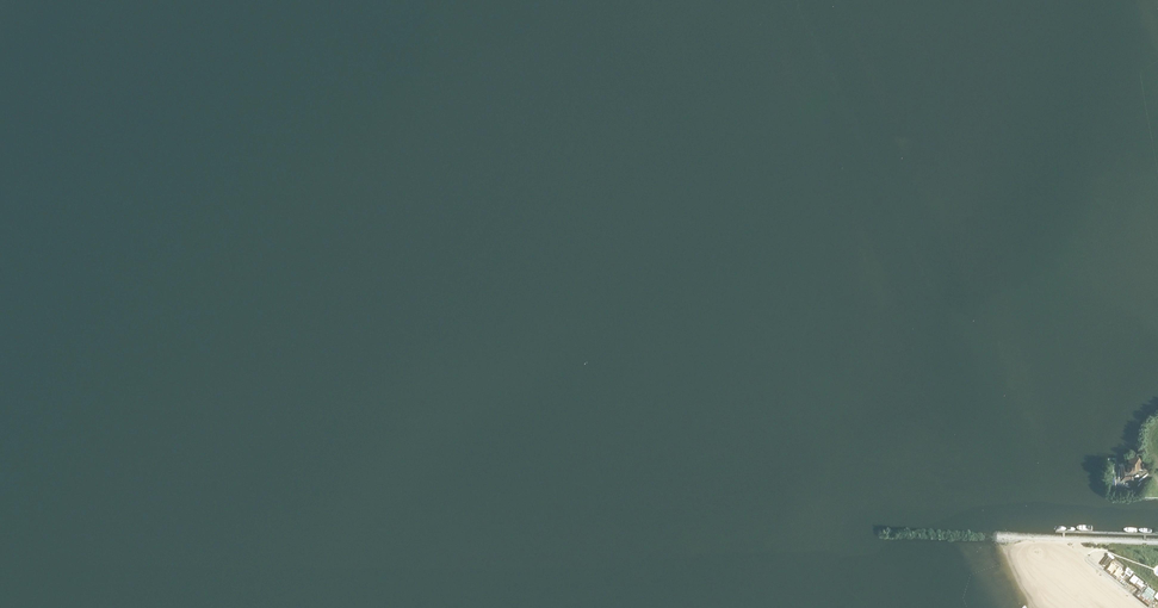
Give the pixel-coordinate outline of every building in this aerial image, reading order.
[(1137,472),(1137,468),(1143,467),(1142,458),(1143,458),(1143,453),(1137,453),(1137,455),(1129,456),(1129,462),(1121,463),(1122,477),(1124,478),(1133,477),(1133,474),(1136,473),(1137,472)] [(1137,594),(1150,604),(1153,606),(1153,607),(1157,601),(1157,602),(1157,595),(1155,592),(1149,588),(1148,589),(1144,587),(1142,585),(1140,587),(1139,589),(1140,590),(1137,594)]
